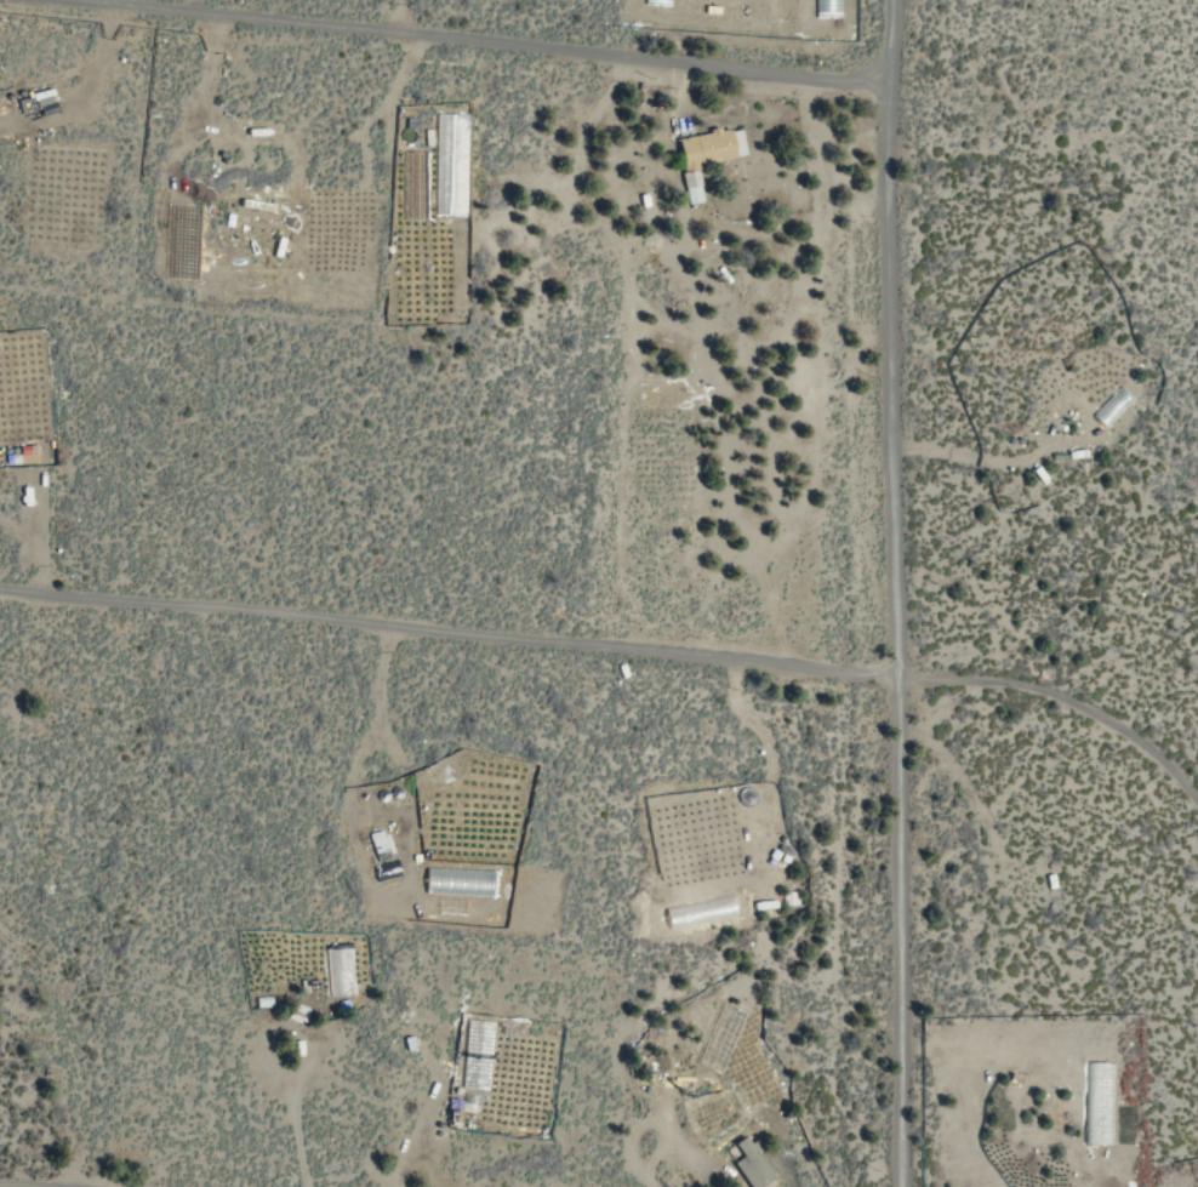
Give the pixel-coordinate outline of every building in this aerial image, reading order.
[(674,137),(685,204),(702,202),(696,164),(743,156),(738,127),(674,137)] [(426,152),(401,151),(399,220),(425,220),(426,152)] [(386,831),(367,835),(372,857),(391,853),(386,831)] [(718,1074),(742,1018),(717,1007),(693,1063),(718,1074)] [(491,1022),(464,1020),(459,1087),(486,1089),(491,1022)] [(729,1163),(747,1186),(757,1186),(771,1177),(740,1136),(730,1144),(739,1156),(729,1163)]
